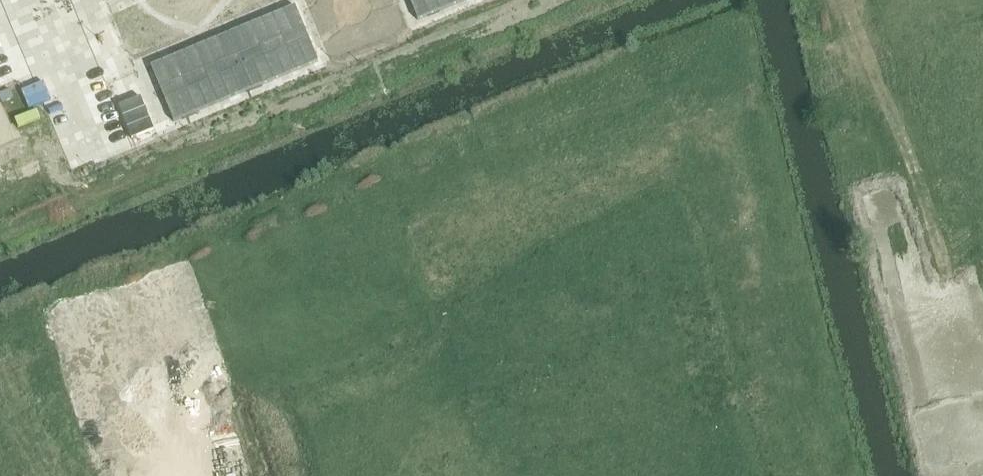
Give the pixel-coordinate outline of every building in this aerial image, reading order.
[(418,21),(467,0),(409,0),(418,21)] [(294,7),(150,67),(174,123),(318,62),(294,7)] [(119,106),(118,106),(132,140),(154,131),(140,97),(119,106)]
